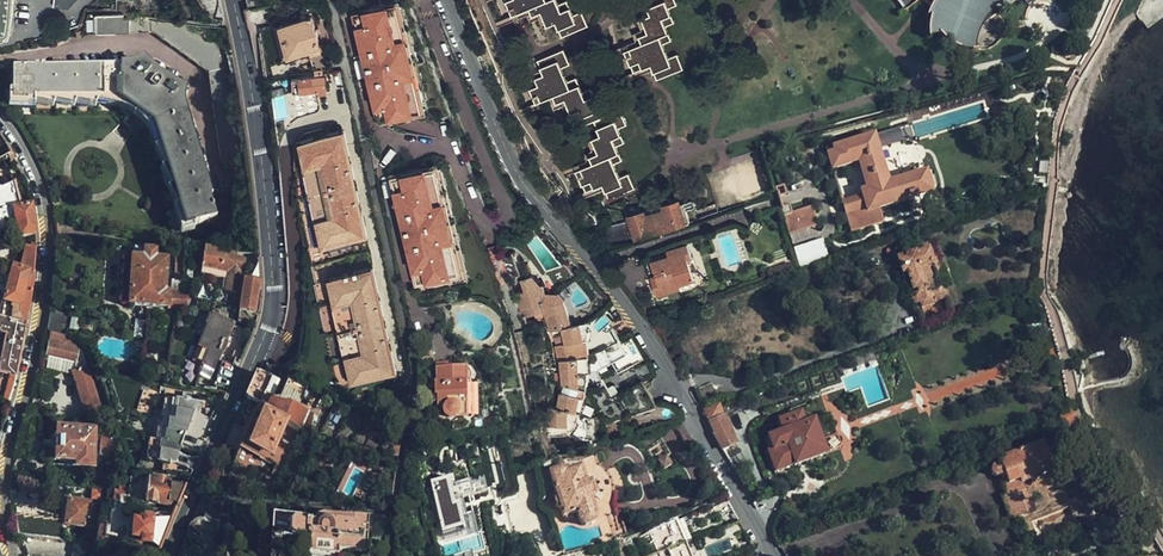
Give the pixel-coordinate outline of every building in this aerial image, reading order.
[(5,38),(9,7),(9,0),(0,0),(0,39),(5,38)] [(53,9),(67,11),(77,0),(54,0),(53,9)] [(132,10),(133,0),(129,0),(116,0),(116,2),(112,1),(112,10),(132,10)] [(512,17),(529,9),(533,17),(542,14),(548,27),(556,23),(562,37),(581,29),(576,15),(573,16),(567,18),(561,5),(559,5),(552,8),(549,0),(504,0),(512,17)] [(559,5),(556,0),(549,0),(552,8),(559,5)] [(626,51),(635,73),(652,66),(654,70),(658,80),(676,73),(670,58),(669,59),(661,62),(655,47),(663,44),(658,30),(665,27),(667,27),(661,11),(668,8),(670,7),(667,0),(650,0),(645,2),(651,16),(643,20),(649,35),(641,38),(642,44),(626,51)] [(913,10),(930,1),(937,6),(932,23),(936,24),(934,40),(941,38),(948,44),(959,50),(978,54),(978,43),(983,33),(989,26),(1015,7),(1022,0),(903,0),(913,10)] [(567,18),(573,16),(568,2),(561,5),(567,18)] [(258,6),(245,9),(249,30),(262,27),(258,6)] [(396,6),(355,15),(379,122),(419,113),(396,6)] [(674,24),(668,8),(661,11),(667,27),(674,24)] [(185,25),(174,18),(132,15),(132,10),(112,10),(88,9),(87,11),(87,34),(153,33),(208,72),(219,156),(240,153),(228,62),(186,33),(185,25)] [(505,20),(508,25),(527,16),(530,23),(539,19),(544,29),(548,27),(542,14),(533,17),(529,9),(512,17),(505,20)] [(576,15),(581,29),(588,26),(582,12),(576,15)] [(328,71),(326,59),(325,56),(329,49),(327,43),(318,46),(309,18),(278,28),(289,60),(309,54),(315,73),(328,71)] [(643,20),(638,22),(642,32),(634,35),(637,42),(625,47),(626,51),(642,44),(641,38),(649,35),(643,20)] [(671,41),(665,27),(658,30),(663,44),(671,41)] [(669,59),(663,44),(655,47),(661,62),(669,59)] [(564,50),(556,54),(562,68),(570,65),(564,50)] [(576,172),(585,194),(602,187),(608,201),(628,193),(622,178),(620,179),(613,182),(607,167),(613,165),(616,164),(610,150),(617,147),(611,132),(618,129),(620,128),(614,114),(612,115),(605,117),(599,102),(597,103),(590,106),(585,93),(582,94),(575,97),(568,81),(566,82),(560,85),(554,71),(561,69),(562,68),(556,54),(538,62),(544,76),(527,84),(536,105),(554,97),(557,104),(566,100),(572,114),(580,111),(586,126),(594,123),(600,136),(593,140),(599,154),(590,157),(593,165),(576,172)] [(670,58),(676,73),(683,70),(677,55),(670,58)] [(186,227),(193,225),(215,219),(209,198),(212,198),(209,188),(203,190),(179,110),(184,108),(183,101),(185,91),(172,85),(162,78),(150,68),(142,60),(133,65),(123,67),(119,68),(119,73),(44,74),(44,68),(33,68),(33,71),(12,70),(12,94),(12,103),(34,102),(34,100),(118,98),(155,123),(186,227)] [(652,66),(635,73),(637,77),(654,70),(652,66)] [(566,82),(561,69),(554,71),(560,85),(566,82)] [(325,76),(292,78),(293,92),(317,91),(318,96),(326,96),(325,76)] [(576,78),(568,81),(575,97),(582,94),(576,78)] [(590,106),(597,103),(592,90),(585,93),(590,106)] [(194,229),(193,225),(186,227),(155,123),(118,98),(34,100),(34,102),(12,103),(12,94),(7,94),(7,108),(33,109),(33,105),(51,109),(53,105),(74,109),(76,105),(95,109),(96,105),(117,109),(125,113),(131,117),(139,122),(146,129),(156,149),(153,150),(163,169),(160,171),(169,189),(166,190),(175,206),(173,208),(180,233),(194,229)] [(554,97),(536,105),(527,109),(528,114),(551,104),(555,110),(562,107),(566,116),(572,114),(566,100),(557,104),(554,97)] [(605,117),(612,115),(606,100),(599,102),(605,117)] [(203,190),(209,188),(184,108),(179,110),(203,190)] [(614,114),(620,128),(626,125),(620,111),(614,114)] [(611,132),(617,147),(625,143),(618,129),(611,132)] [(395,381),(342,133),(297,145),(298,202),(340,393),(395,381)] [(888,183),(873,135),(825,149),(832,170),(852,163),(858,162),(861,170),(858,170),(864,190),(861,191),(862,195),(841,202),(851,232),(882,222),(878,208),(908,199),(912,213),(936,206),(931,190),(934,189),(930,173),(926,174),(925,171),(888,183)] [(574,168),(576,172),(593,165),(590,157),(599,154),(593,140),(588,142),(592,151),(583,155),(586,163),(574,168)] [(610,150),(616,164),(622,161),(617,147),(610,150)] [(0,160),(0,162),(1,165),(8,162),(12,169),(17,167),(10,154),(0,160)] [(858,162),(852,163),(855,172),(858,170),(861,170),(858,162)] [(613,182),(620,179),(613,165),(607,167),(613,182)] [(434,170),(394,179),(416,282),(457,274),(434,170)] [(622,178),(628,193),(635,190),(629,175),(622,178)] [(699,183),(689,185),(685,191),(685,198),(687,203),(692,201),(695,204),(698,202),(699,206),(704,203),(707,198),(707,191),(703,185),(699,183)] [(17,242),(35,239),(32,219),(29,207),(19,209),(13,190),(2,192),(0,184),(0,245),(17,242)] [(781,188),(774,190),(776,197),(783,195),(781,188)] [(633,243),(690,224),(682,201),(627,219),(628,224),(633,243)] [(787,206),(779,208),(782,216),(789,213),(787,206)] [(789,213),(782,216),(788,234),(816,225),(810,207),(789,213)] [(595,233),(600,251),(633,243),(628,224),(595,233)] [(569,264),(557,249),(562,248),(547,232),(546,237),(540,229),(526,237),(529,242),(539,237),(561,264),(562,266),(569,264)] [(800,263),(828,257),(824,239),(796,245),(800,263)] [(33,283),(35,262),(35,250),(24,249),(19,273),(13,272),(14,268),(9,267),(10,259),(14,255),(17,242),(0,245),(0,326),(25,330),(33,283)] [(924,257),(934,254),(931,243),(920,247),(924,257)] [(693,259),(688,244),(666,251),(668,257),(649,263),(654,277),(650,278),(657,298),(681,290),(680,286),(694,281),(688,261),(693,259)] [(934,302),(948,298),(934,254),(924,257),(920,247),(909,250),(910,253),(901,256),(913,296),(918,294),(920,301),(922,307),(935,303),(934,302)] [(234,260),(235,253),(204,249),(201,272),(227,276),(225,292),(238,294),(241,271),(243,271),(244,261),(234,260)] [(514,275),(515,278),(519,277),(520,276),(513,253),(503,257),(510,277),(514,275)] [(138,307),(168,309),(168,293),(164,293),(165,264),(153,262),(153,255),(144,254),(143,263),(131,261),(129,304),(138,305),(138,307)] [(176,255),(174,280),(183,281),(185,256),(176,255)] [(911,304),(920,301),(918,294),(913,296),(901,256),(896,257),(911,304)] [(700,284),(693,259),(688,261),(694,281),(680,286),(681,290),(700,284)] [(769,280),(792,272),(789,264),(766,272),(769,280)] [(219,286),(218,292),(225,292),(227,276),(201,272),(201,278),(216,280),(220,280),(219,286)] [(532,277),(520,281),(519,277),(515,278),(516,283),(520,282),(524,293),(515,296),(523,321),(544,314),(552,340),(564,337),(564,341),(554,343),(559,362),(560,362),(561,374),(553,375),(554,384),(562,385),(556,409),(548,408),(548,438),(576,442),(577,432),(573,431),(577,427),(579,419),(589,432),(603,423),(606,426),(611,442),(619,440),(665,423),(655,403),(643,382),(612,399),(598,373),(626,355),(606,319),(595,326),(601,333),(592,340),(590,332),(587,332),(585,324),(573,327),(569,317),(565,318),(561,307),(565,302),(566,300),(560,293),(557,295),(551,294),(546,295),(543,286),(541,287),(532,277)] [(171,280),(171,291),(184,292),(185,281),(183,281),(174,280),(171,280)] [(170,310),(191,310),(193,281),(185,281),(184,292),(171,291),(170,310)] [(254,314),(258,286),(259,284),(244,282),(239,311),(254,314)] [(565,318),(569,317),(565,302),(561,307),(565,318)] [(45,334),(67,338),(68,334),(88,337),(90,327),(80,325),(81,320),(49,313),(45,334)] [(216,388),(227,392),(237,369),(219,361),(223,351),(221,350),(223,344),(226,345),(234,325),(212,315),(192,362),(220,373),(216,388)] [(9,407),(16,382),(25,330),(0,326),(0,404),(9,407)] [(86,410),(99,405),(86,369),(85,369),(81,352),(78,352),(79,344),(63,341),(64,339),(50,336),(44,358),(75,364),(74,369),(74,373),(70,375),(82,411),(86,410)] [(429,350),(416,354),(419,364),(432,360),(429,350)] [(269,364),(264,377),(283,384),(291,364),(279,366),(273,365),(269,364)] [(434,385),(435,395),(436,395),(437,403),(437,407),(443,406),(444,415),(446,417),(453,420),(455,420),(462,420),(467,420),(465,387),(469,387),(471,377),(469,369),(448,370),(448,365),(435,365),(436,384),(434,385)] [(1085,373),(1076,377),(1079,390),(1091,385),(1085,373)] [(283,425),(300,433),(308,414),(298,410),(305,392),(283,384),(264,377),(259,375),(247,401),(258,406),(254,415),(261,419),(263,416),(283,425)] [(1064,398),(1067,396),(1065,382),(1058,386),(1064,398)] [(710,383),(695,389),(701,404),(716,398),(710,383)] [(189,426),(208,433),(213,423),(198,417),(202,405),(166,399),(161,422),(189,426)] [(258,406),(247,401),(242,411),(252,421),(254,415),(258,406)] [(718,403),(702,409),(713,435),(720,451),(736,444),(723,415),(718,403)] [(102,412),(99,405),(86,410),(88,417),(102,412)] [(1080,428),(1069,410),(1058,417),(1069,434),(1080,428)] [(795,466),(827,454),(826,453),(814,420),(814,419),(804,423),(799,411),(778,419),(782,430),(769,435),(767,436),(772,449),(767,450),(775,470),(794,463),(795,466)] [(238,451),(281,469),(291,445),(277,439),(283,425),(263,416),(261,419),(254,415),(252,421),(249,427),(246,427),(241,430),(234,427),(226,446),(233,449),(236,455),(238,451)] [(814,420),(826,453),(840,447),(828,415),(814,420)] [(484,423),(482,425),(482,429),(494,428),(493,418),(484,419),(484,423)] [(764,424),(769,435),(782,430),(778,419),(764,424)] [(462,430),(462,420),(455,420),(453,420),(453,430),(462,430)] [(155,444),(180,449),(186,435),(204,443),(208,433),(189,426),(161,422),(158,422),(155,444)] [(112,450),(120,451),(112,431),(103,429),(100,448),(112,450)] [(56,461),(76,463),(76,468),(89,468),(90,457),(92,457),(92,433),(58,431),(56,461)] [(653,463),(671,455),(664,439),(646,447),(653,463)] [(174,465),(191,472),(197,459),(191,460),(178,454),(180,449),(155,444),(148,443),(146,460),(174,465)] [(1006,495),(1003,497),(1010,519),(1024,514),(1033,510),(1023,483),(1053,471),(1043,443),(999,460),(1000,463),(994,465),(992,467),(991,470),(991,473),(993,476),(999,476),(1006,495)] [(110,460),(112,450),(100,448),(98,458),(110,460)] [(387,462),(397,464),(398,452),(389,451),(387,462)] [(667,457),(659,460),(662,467),(670,464),(667,457)] [(561,466),(550,470),(557,494),(555,498),(556,501),(558,504),(560,505),(564,516),(578,512),(581,521),(582,520),(584,523),(587,525),(590,525),(594,523),(597,515),(593,500),(612,505),(614,496),(613,486),(609,475),(601,465),(586,480),(582,466),(568,470),(567,467),(561,466)] [(517,487),(512,468),(497,472),(502,491),(517,487)] [(454,486),(452,476),(430,481),(443,539),(480,531),(474,506),(466,508),(464,499),(488,494),(485,479),(454,486)] [(168,505),(177,506),(184,487),(169,485),(170,481),(147,479),(144,505),(168,507),(168,505)] [(62,497),(106,502),(107,491),(63,486),(62,497)] [(101,545),(125,548),(130,494),(114,492),(112,511),(109,510),(109,512),(104,511),(96,541),(101,542),(101,545)] [(89,503),(68,501),(65,525),(87,528),(88,518),(92,519),(93,507),(89,506),(89,503)] [(716,517),(734,511),(730,502),(713,508),(716,517)] [(221,504),(210,503),(203,519),(219,521),(221,504)] [(604,535),(606,543),(612,541),(612,540),(617,538),(608,511),(597,515),(601,525),(604,535)] [(14,518),(17,537),(65,541),(61,520),(52,522),(52,519),(43,520),(42,518),(33,520),(33,518),(24,519),(23,516),(14,518)] [(688,540),(691,538),(686,525),(690,523),(688,516),(642,533),(650,554),(688,540)] [(157,547),(160,547),(170,521),(159,519),(158,523),(157,547)] [(1085,522),(1087,527),(1094,524),(1092,519),(1085,522)] [(308,555),(338,555),(339,552),(366,553),(368,522),(337,520),(337,525),(271,521),(270,540),(309,541),(308,555)] [(730,536),(745,531),(740,520),(729,525),(730,527),(727,528),(730,536)] [(131,545),(152,547),(154,522),(133,521),(131,545)] [(612,541),(621,555),(631,555),(620,537),(617,538),(612,540),(612,541)] [(688,540),(650,554),(646,555),(664,555),(663,552),(667,550),(669,555),(667,555),(694,555),(688,540)] [(72,542),(70,555),(88,555),(89,552),(93,553),(94,545),(72,542)]
